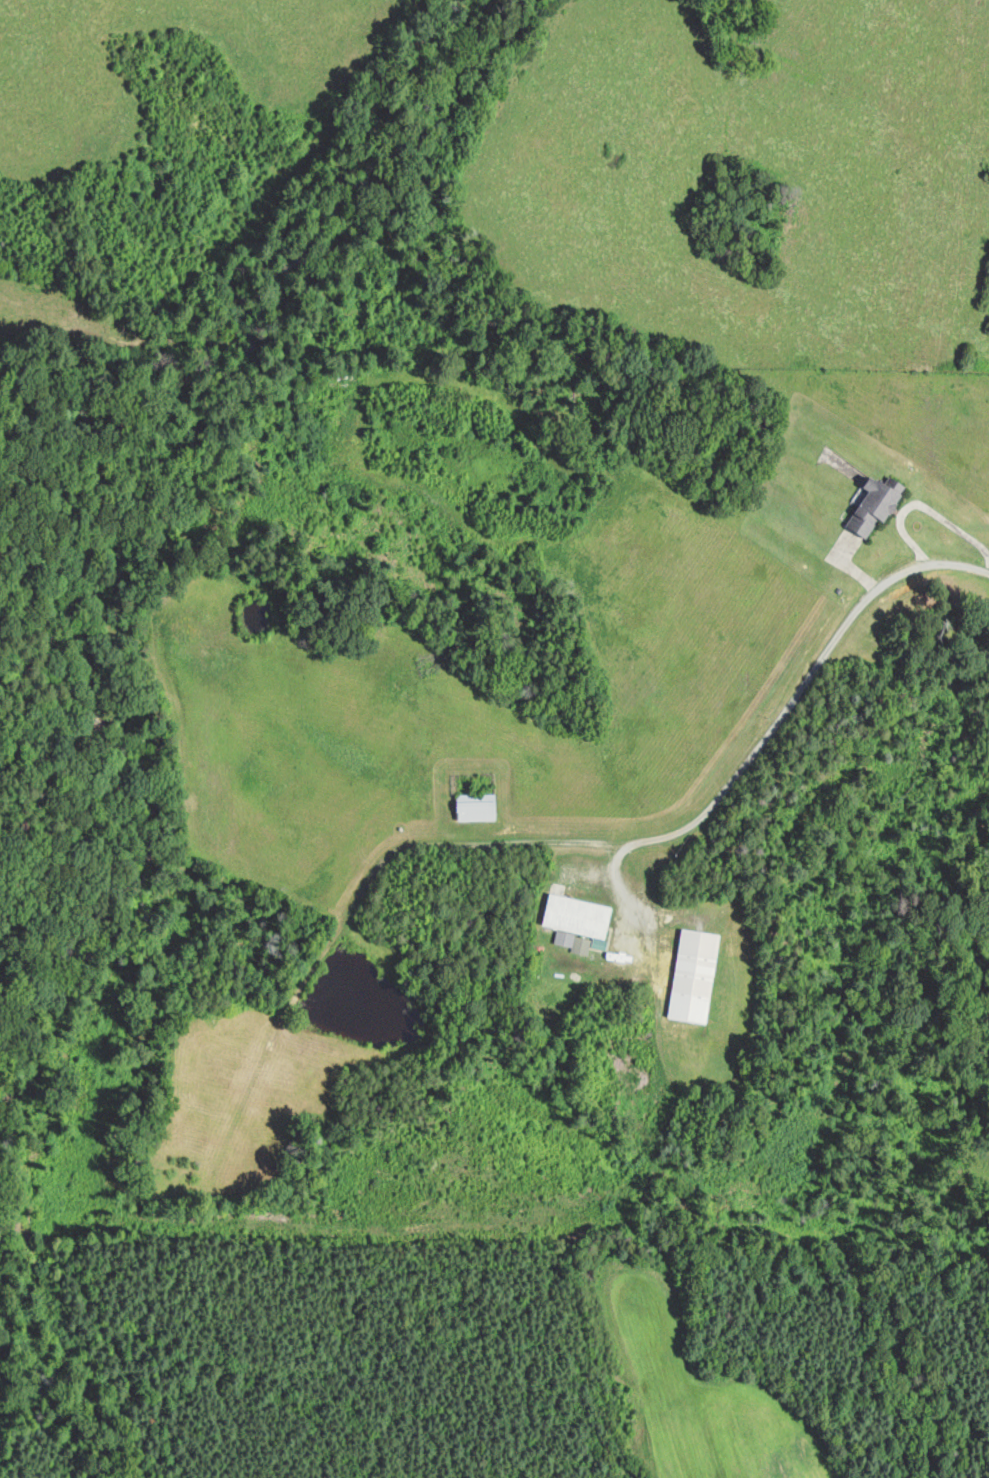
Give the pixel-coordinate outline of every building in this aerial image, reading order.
[(854,528),(873,536),(881,517),(893,521),(899,505),(902,506),(909,488),(876,475),(854,528)] [(724,933),(684,927),(672,1017),(712,1022),(724,933)]
